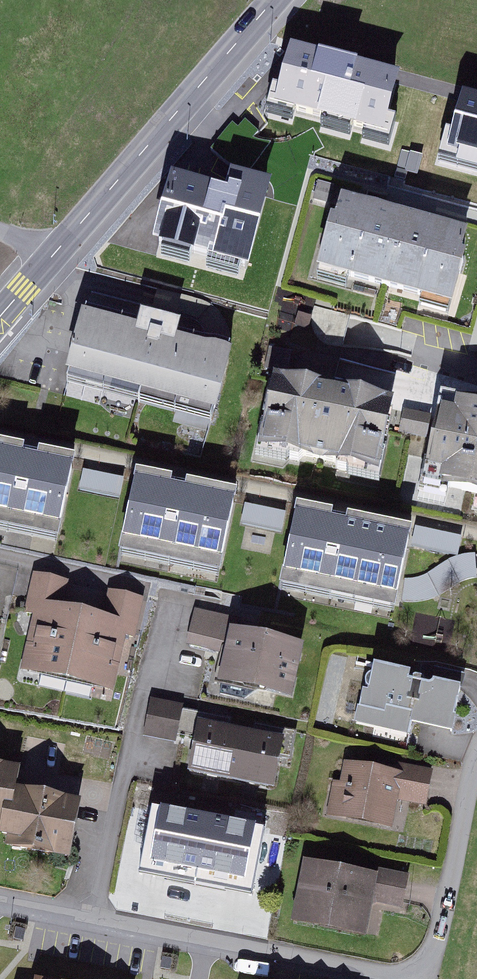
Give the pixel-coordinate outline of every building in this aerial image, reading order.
[(398,64),(291,36),(280,80),(272,78),(266,102),(388,133),(393,111),(386,109),(398,64)] [(462,85),(450,125),(445,123),(438,147),(476,158),(476,90),(462,85)] [(249,282),(275,187),(226,174),(221,192),(172,178),(152,252),(162,254),(159,267),(194,276),(197,268),(249,282)] [(350,213),(329,290),(461,326),(476,266),(476,247),(350,213)] [(159,288),(156,302),(194,310),(197,296),(159,288)] [(146,338),(89,324),(72,394),(227,432),(243,367),(217,361),(186,353),(189,340),(148,330),(146,338)] [(343,346),(343,359),(393,360),(394,346),(343,346)] [(405,415),(280,391),(263,477),(388,501),(405,415)] [(448,413),(429,510),(476,519),(476,419),(448,413)] [(88,474),(0,454),(0,547),(68,562),(88,474)] [(230,596),(250,507),(143,483),(123,572),(230,596)] [(422,544),(302,521),(286,608),(406,630),(412,596),(422,544)] [(77,696),(90,620),(69,617),(74,588),(35,582),(28,624),(37,625),(27,688),(77,696)] [(90,620),(77,696),(122,703),(131,649),(143,651),(150,605),(112,599),(108,623),(90,620)] [(243,625),(199,617),(192,655),(230,663),(223,698),(301,713),(312,658),(239,644),(243,625)] [(457,744),(469,700),(438,692),(436,699),(421,695),(423,685),(375,672),(359,729),(414,744),(416,733),(457,744)] [(188,712),(153,708),(148,746),(182,750),(188,712)] [(291,750),(203,734),(194,785),(282,800),(291,750)] [(339,788),(331,826),(403,841),(409,812),(432,817),(440,779),(379,767),(377,777),(349,771),(345,789),(339,788)] [(7,844),(10,827),(24,830),(29,807),(23,806),(27,784),(0,779),(0,842),(7,844)] [(90,818),(29,807),(24,830),(10,827),(7,844),(5,856),(15,858),(13,869),(78,881),(90,818)] [(272,840),(156,820),(144,889),(259,910),(272,840)] [(358,883),(309,874),(298,938),(371,951),(373,939),(383,940),(387,915),(409,918),(415,882),(360,872),(358,883)]
